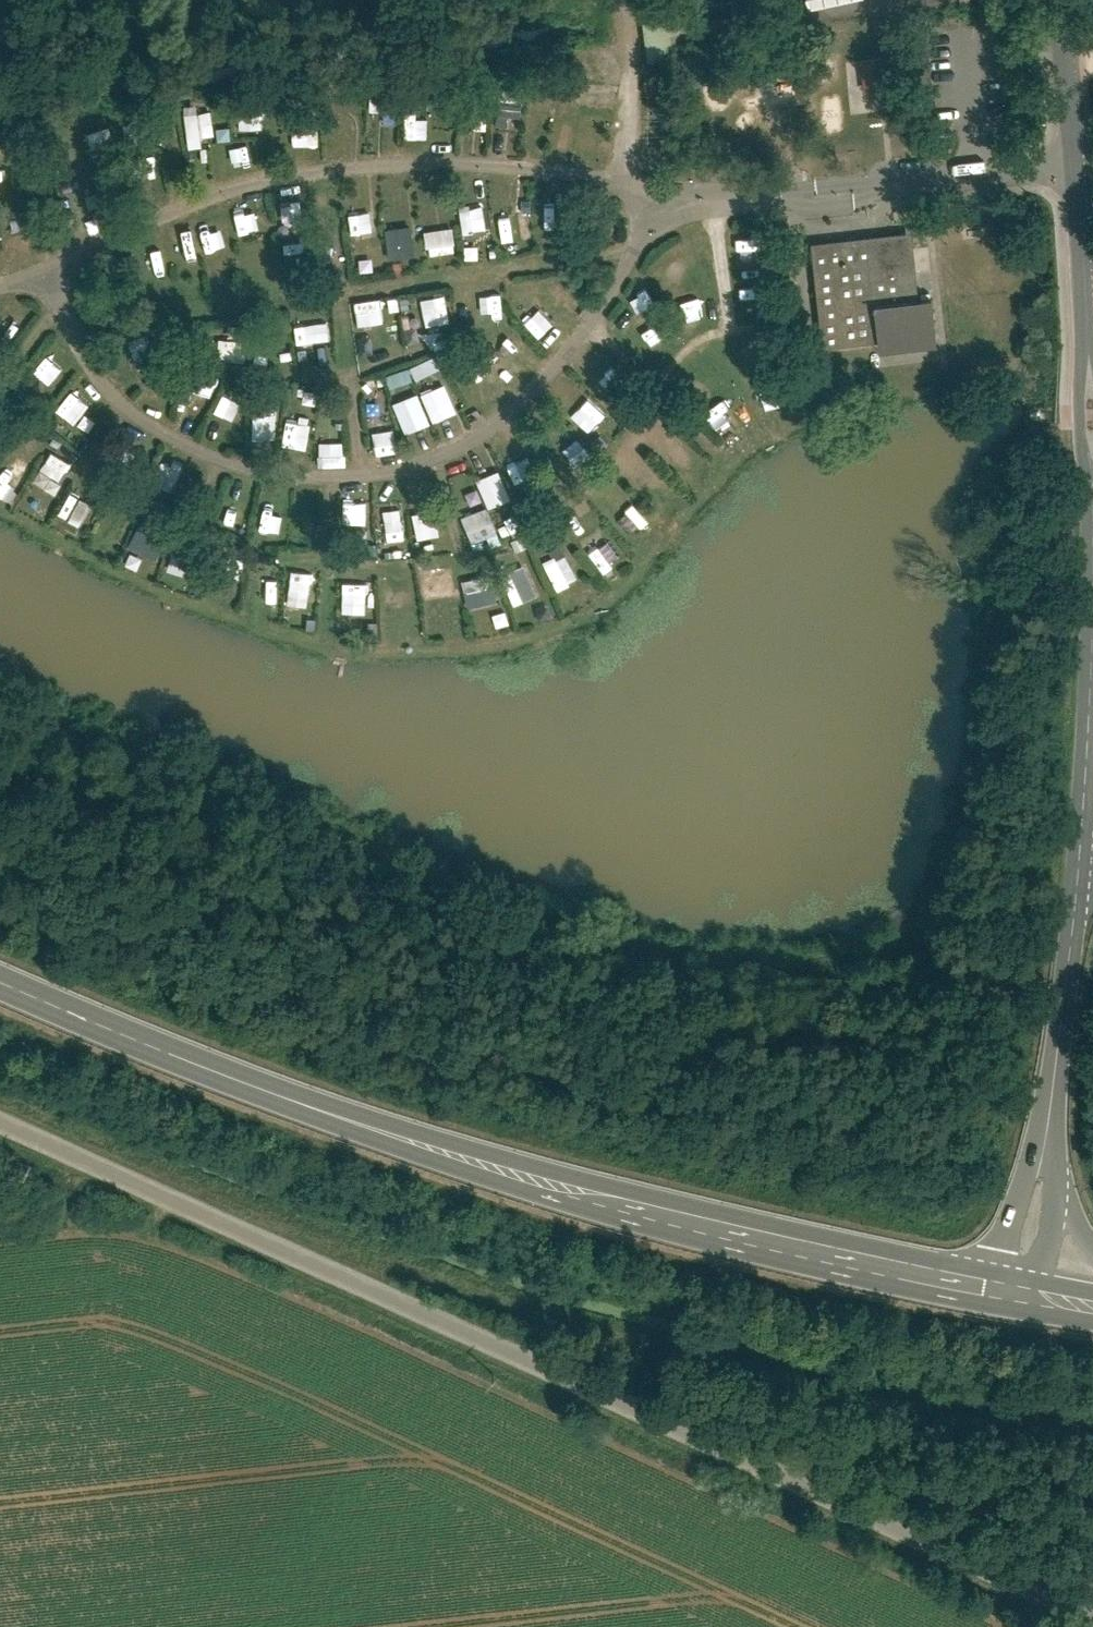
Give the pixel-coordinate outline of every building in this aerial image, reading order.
[(398,111),(399,85),(371,84),(370,110),(398,111)] [(497,120),(522,121),(523,90),(498,89),(497,120)] [(196,104),(184,104),(187,146),(203,145),(202,135),(214,134),(212,110),(196,111),(196,104)] [(239,128),(266,126),(265,104),(237,105),(239,128)] [(544,227),(567,226),(565,198),(542,199),(544,227)] [(460,205),(462,232),(486,230),(484,203),(460,205)] [(374,229),(371,209),(349,213),(352,233),(374,229)] [(528,214),(501,219),(505,245),(533,240),(528,214)] [(389,258),(416,254),(411,223),(384,227),(389,258)] [(427,252),(455,251),(453,226),(426,228),(427,252)] [(912,232),(815,241),(824,342),(878,337),(879,353),(941,347),(936,293),(917,294),(912,232)] [(531,326),(548,311),(531,291),(514,306),(531,326)] [(425,325),(451,322),(447,293),(421,296),(425,325)] [(383,299),(357,300),(358,318),(384,316),(383,299)] [(294,326),(297,345),(320,341),(317,322),(294,326)] [(228,338),(244,339),(245,326),(228,325),(228,338)] [(245,361),(246,340),(218,340),(218,361),(245,361)] [(391,391),(441,368),(435,354),(385,377),(391,391)] [(422,390),(430,421),(455,414),(447,383),(422,390)] [(202,418),(216,398),(197,385),(183,405),(202,418)] [(70,392),(55,413),(74,427),(90,407),(70,392)] [(418,392),(392,403),(405,434),(431,424),(418,392)] [(592,397),(572,409),(584,430),(605,417),(592,397)] [(252,442),(275,442),(275,416),(252,416),(252,442)] [(306,452),(310,423),(286,419),(281,448),(306,452)] [(48,456),(40,476),(62,486),(71,467),(48,456)] [(486,508),(509,501),(501,471),(477,478),(486,508)] [(66,499),(59,522),(81,530),(89,506),(66,499)] [(343,500),(343,523),(368,523),(368,500),(343,500)] [(488,537),(492,546),(502,542),(488,506),(461,517),(471,543),(488,537)] [(386,543),(405,542),(403,511),(384,512),(386,543)] [(416,541),(440,538),(436,511),(413,514),(416,541)] [(512,532),(530,523),(524,511),(505,519),(512,532)] [(128,550),(156,564),(170,535),(142,521),(128,550)] [(562,544),(550,550),(554,558),(543,563),(557,591),(580,580),(562,544)] [(175,549),(167,574),(196,583),(204,558),(175,549)] [(216,582),(242,583),(243,562),(216,561),(216,582)] [(500,575),(514,607),(538,596),(524,565),(500,575)] [(291,575),(288,599),(312,602),(315,578),(291,575)] [(492,575),(462,582),(468,610),(498,603),(492,575)] [(343,617),(370,617),(370,586),(343,586),(343,617)]
